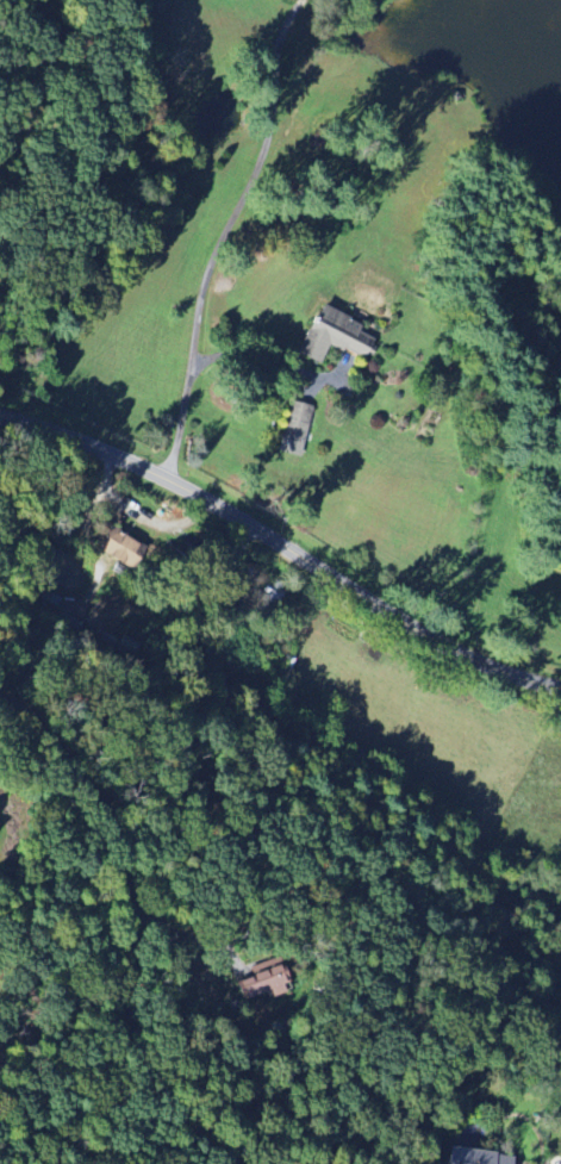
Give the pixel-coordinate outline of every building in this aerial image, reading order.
[(317,363),(325,344),(363,359),(371,336),(358,331),(361,323),(314,305),(295,355),(317,363)] [(275,451),(300,459),(313,410),(289,403),(275,451)] [(143,548),(108,526),(93,550),(128,572),(143,548)] [(249,969),(251,977),(236,982),(243,1001),(269,992),(271,998),(288,992),(277,959),(249,969)] [(511,1155),(446,1149),(445,1163),(510,1163),(511,1155)]
